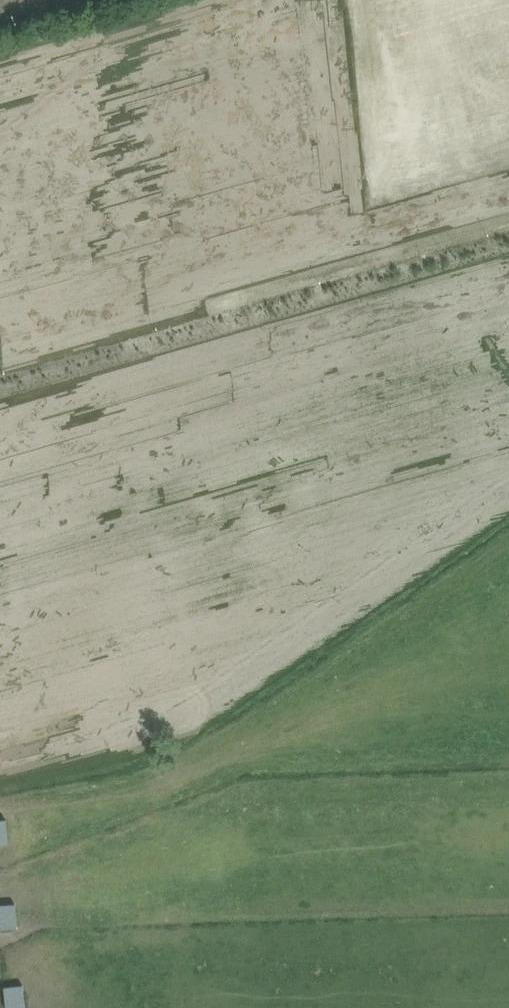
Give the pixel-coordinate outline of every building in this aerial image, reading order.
[(1,903),(2,928),(22,927),(20,902),(1,903)] [(29,1007),(28,983),(9,984),(11,1007),(28,1007),(29,1007)]
